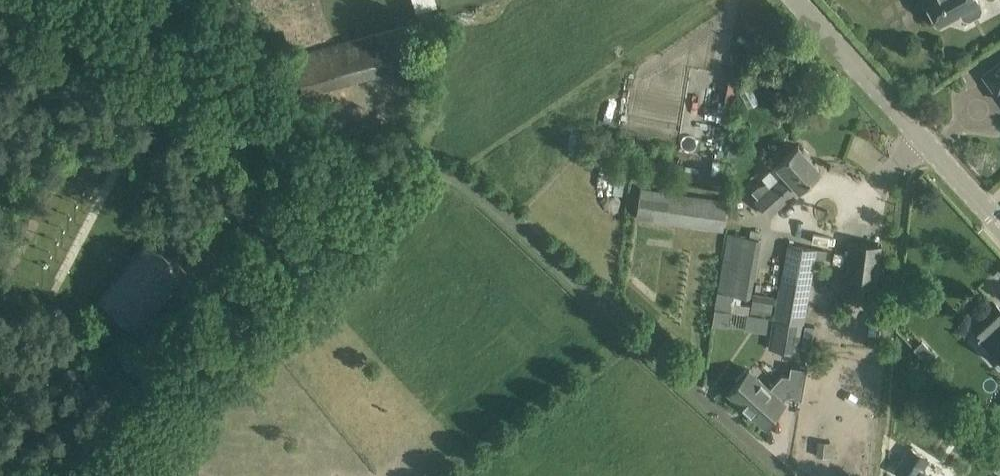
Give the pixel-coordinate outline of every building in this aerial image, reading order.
[(440,5),(439,0),(415,0),(418,11),(440,5)] [(938,25),(958,14),(961,18),(967,19),(978,14),(979,8),(977,4),(980,2),(978,0),(924,0),(938,25)] [(414,62),(405,26),(294,56),(304,92),(414,62)] [(984,74),(997,93),(999,91),(999,63),(984,74)] [(798,144),(783,158),(776,164),(785,174),(770,187),(765,182),(758,185),(751,191),(758,198),(755,200),(769,215),(798,188),(799,189),(821,170),(798,144)] [(727,201),(640,189),(636,216),(723,229),(727,201)] [(748,297),(759,239),(735,234),(731,257),(724,256),(718,292),(748,297)] [(874,297),(881,244),(850,240),(843,292),(874,297)] [(788,244),(770,347),(798,353),(816,248),(788,244)] [(138,331),(188,272),(160,249),(110,308),(138,331)] [(771,314),(773,296),(752,293),(749,311),(771,314)] [(749,310),(750,303),(732,300),(731,308),(749,310)] [(971,323),(982,335),(983,335),(999,319),(999,308),(994,302),(971,323)] [(878,315),(870,314),(869,327),(877,328),(878,315)] [(983,335),(982,335),(978,339),(999,362),(999,319),(983,335)] [(807,369),(791,366),(789,375),(782,374),(769,388),(749,369),(748,370),(745,368),(735,379),(738,381),(728,392),(742,405),(742,406),(742,407),(743,405),(749,410),(747,411),(748,412),(749,411),(764,424),(784,401),(783,400),(786,397),(801,399),(807,369)] [(894,469),(905,475),(918,475),(930,459),(909,446),(894,469)]
